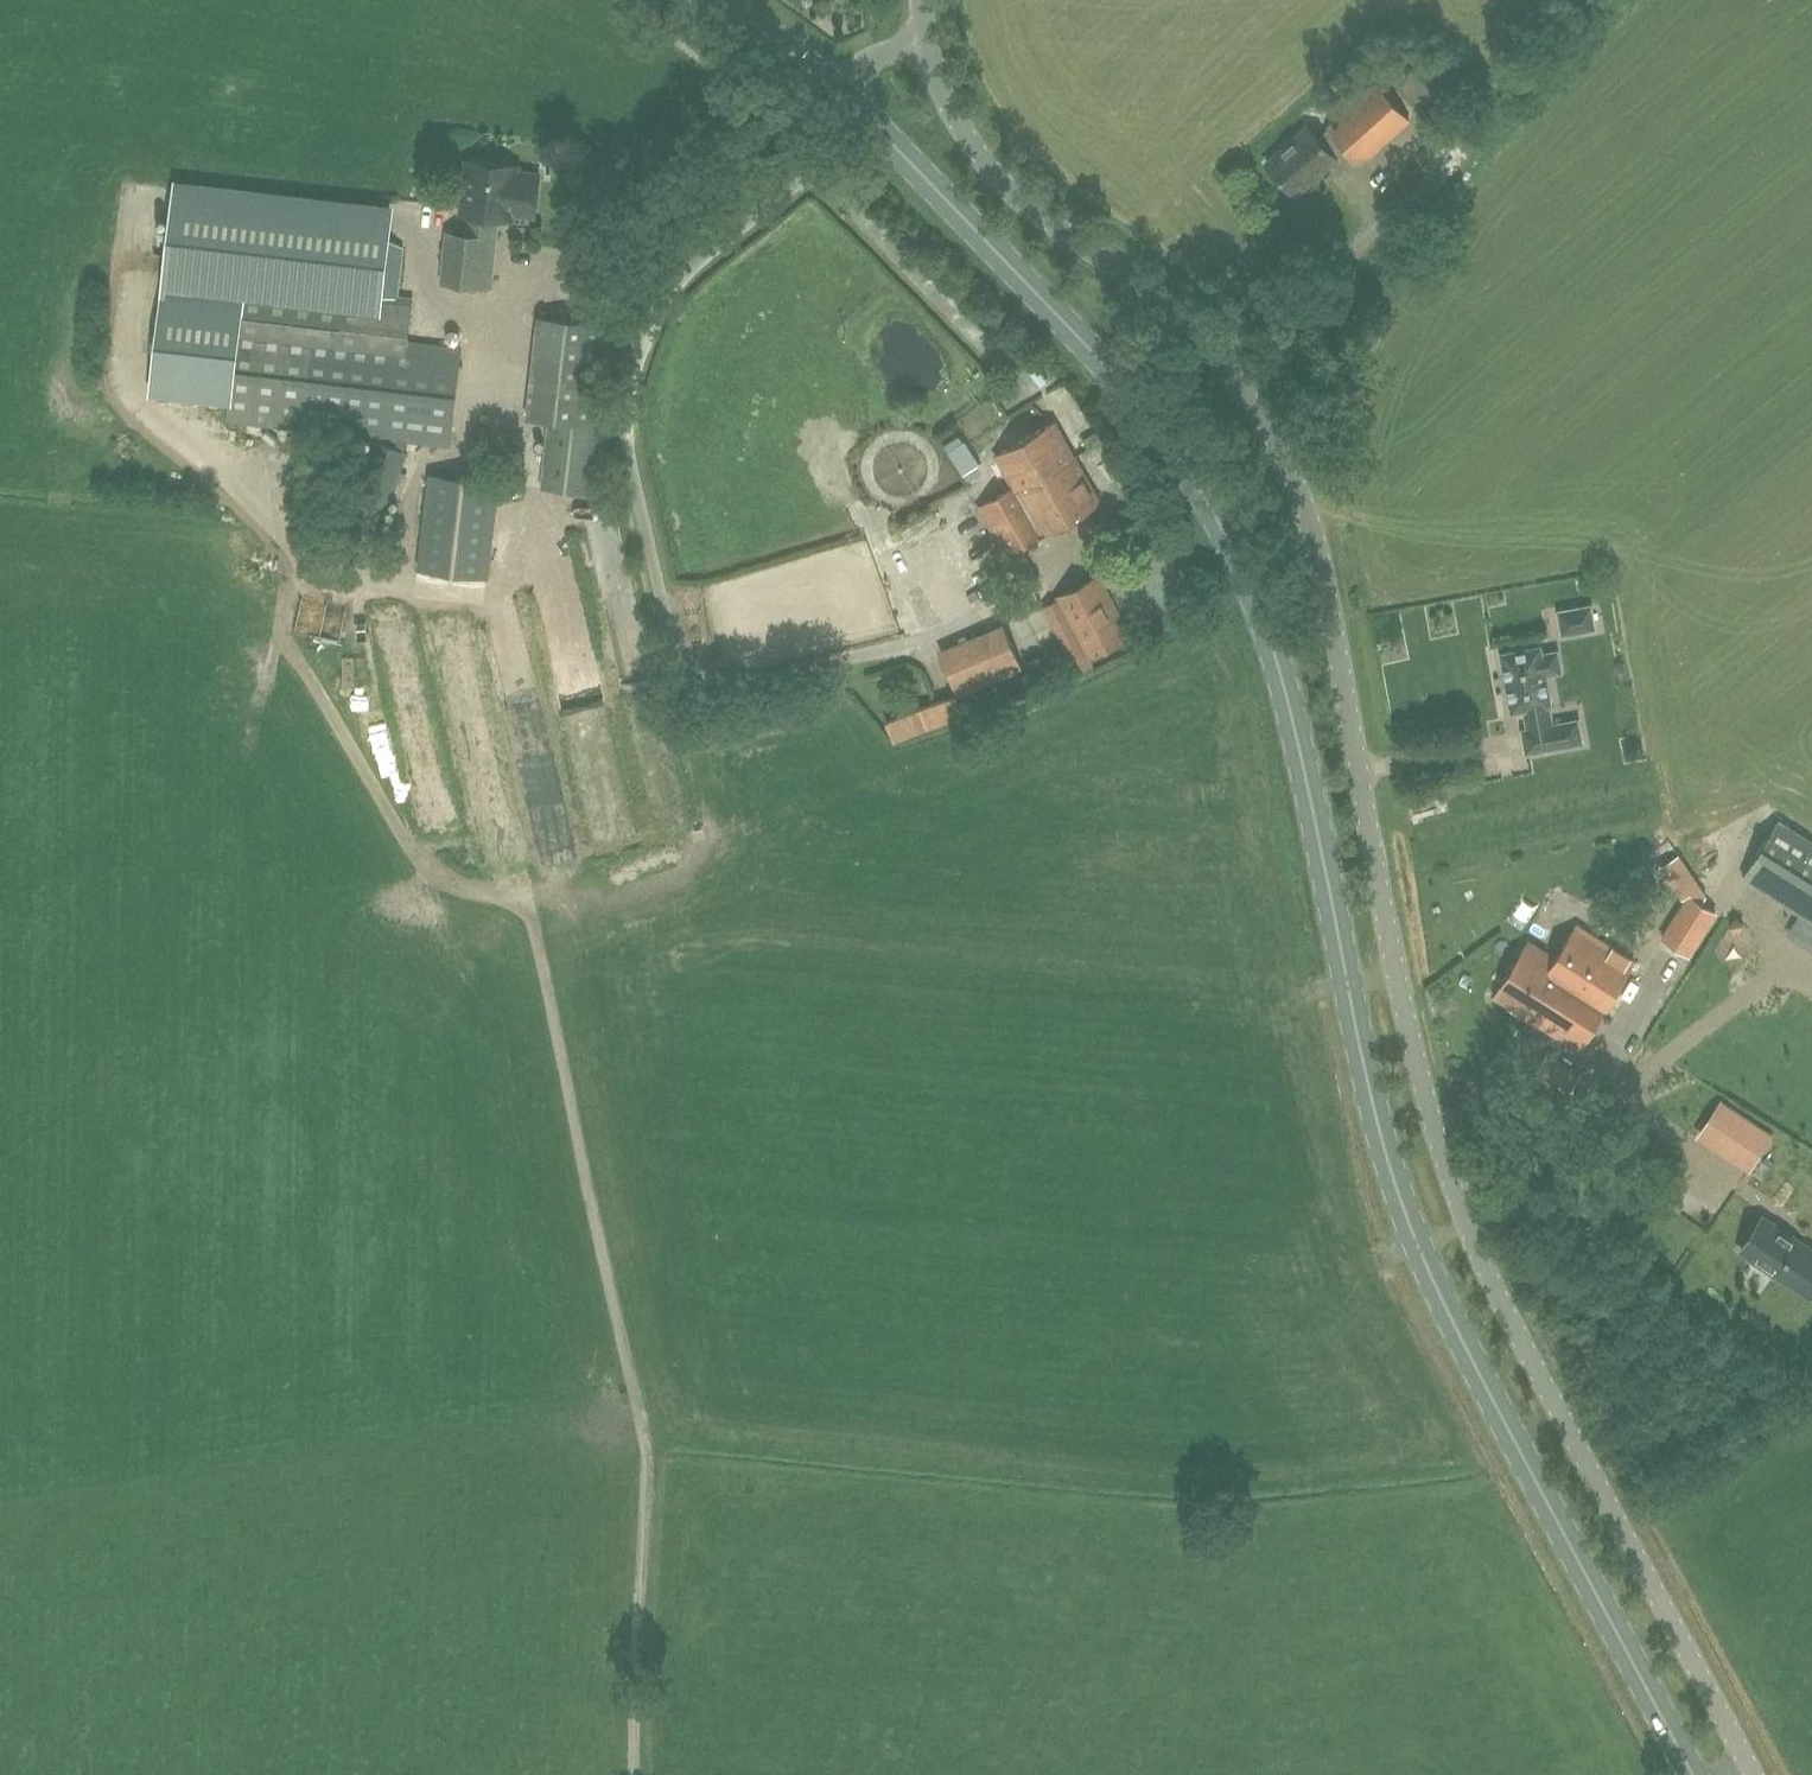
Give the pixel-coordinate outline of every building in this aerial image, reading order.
[(1295,195),(1336,159),(1349,173),(1359,164),(1360,165),(1409,120),(1376,84),(1317,138),(1307,126),(1266,162),(1295,195)] [(514,213),(535,216),(539,174),(518,172),(518,165),(466,160),(461,214),(467,214),(465,234),(449,232),(444,282),(491,287),(499,218),(513,220),(514,213)] [(461,348),(407,342),(412,298),(381,294),(391,212),(175,187),(152,386),(230,395),(227,421),(449,447),(461,348)] [(538,317),(526,418),(550,421),(542,489),(589,494),(609,325),(538,317)] [(1100,504),(1080,470),(1053,423),(994,458),(1011,488),(976,508),(1005,559),(1100,504)] [(374,545),(407,453),(373,441),(340,531),(374,545)] [(948,452),(960,471),(974,462),(962,443),(948,452)] [(419,570),(486,578),(497,482),(430,474),(419,570)] [(1087,659),(1130,637),(1098,577),(1056,600),(1056,601),(1042,609),(1077,676),(1092,668),(1087,659)] [(1562,635),(1572,633),(1595,629),(1591,605),(1558,611),(1562,635)] [(1006,631),(989,639),(1004,675),(1022,668),(1006,631)] [(1526,753),(1582,743),(1578,720),(1550,725),(1547,706),(1551,705),(1545,671),(1561,668),(1558,651),(1542,654),(1540,646),(1501,654),(1512,713),(1527,710),(1530,729),(1522,730),(1526,753)] [(958,695),(975,687),(960,651),(942,659),(958,695)] [(934,708),(939,721),(963,712),(958,699),(934,708)] [(1811,921),(1811,842),(1779,821),(1743,878),(1811,921)] [(1689,896),(1662,938),(1688,955),(1715,912),(1689,896)] [(1579,1051),(1634,961),(1576,925),(1553,957),(1528,942),(1493,998),(1579,1051)] [(1542,1063),(1529,1083),(1561,1103),(1574,1083),(1542,1063)] [(1771,1135),(1721,1101),(1700,1132),(1716,1143),(1728,1124),(1763,1147),(1771,1135)] [(1741,1249),(1753,1257),(1751,1260),(1775,1276),(1777,1273),(1795,1285),(1811,1260),(1811,1251),(1762,1218),(1753,1231),(1753,1230),(1749,1236),(1749,1237),(1741,1249)]
